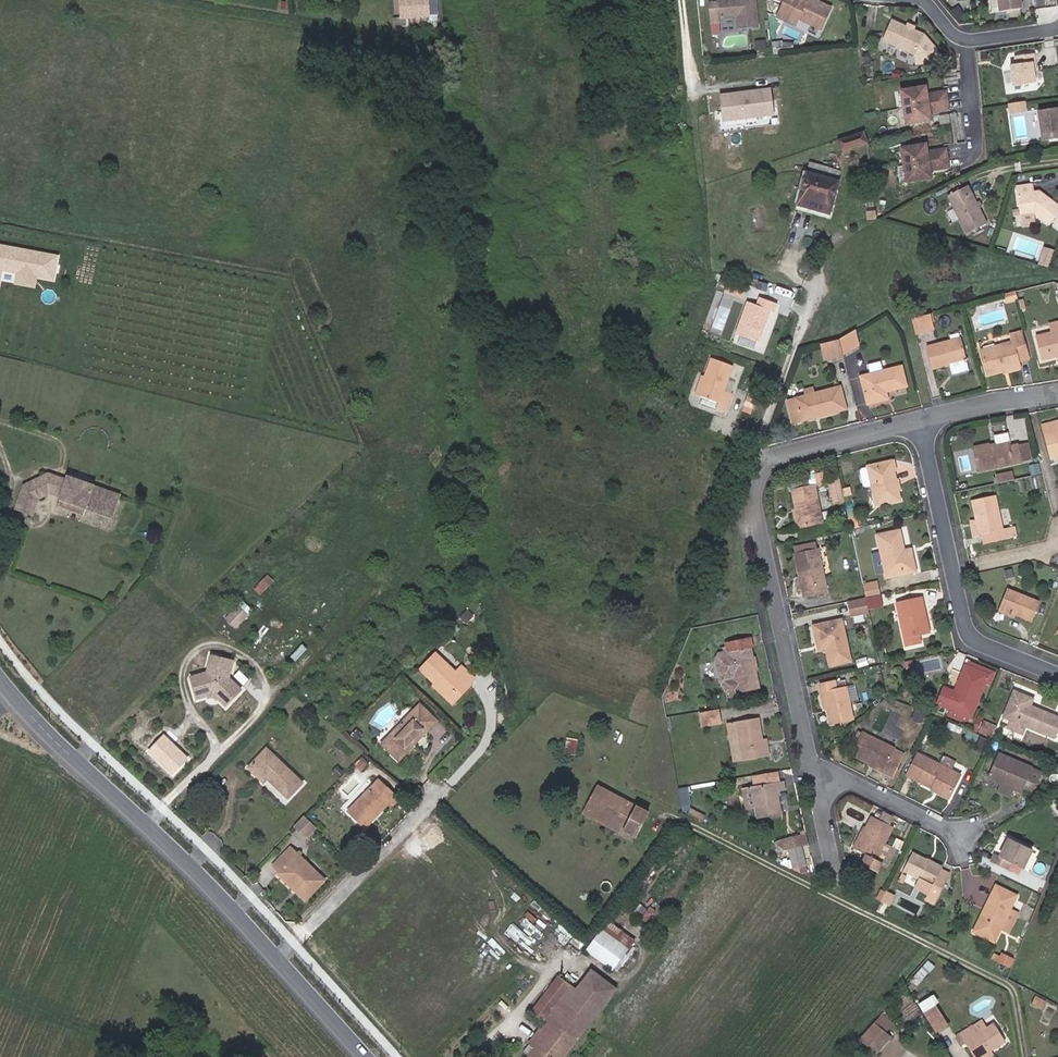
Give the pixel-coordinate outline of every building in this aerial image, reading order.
[(401,22),(429,21),(429,0),(401,0),(401,22)] [(737,18),(739,30),(759,28),(756,0),(743,0),(740,0),(726,0),(718,1),(718,5),(709,6),(711,21),(737,18)] [(776,0),(786,5),(780,18),(797,26),(800,19),(823,29),(832,8),(813,0),(812,3),(809,1),(810,0),(776,0)] [(998,13),(1024,9),(1023,0),(996,0),(998,13)] [(936,48),(923,36),(891,22),(881,42),(913,57),(920,65),(943,62),(936,48)] [(767,49),(766,41),(756,43),(757,51),(767,49)] [(783,56),(782,43),(772,44),(774,58),(783,56)] [(1035,59),(1038,59),(1037,52),(1014,55),(1015,63),(1009,64),(1011,84),(1038,81),(1036,69),(1035,59)] [(947,111),(945,93),(931,95),(929,98),(926,95),(925,88),(901,91),(905,124),(929,121),(928,114),(931,111),(933,113),(947,111)] [(762,94),(713,99),(715,124),(765,119),(762,94)] [(1025,102),(1008,104),(1010,115),(1027,112),(1025,102)] [(1037,109),(1041,140),(1057,138),(1057,107),(1037,109)] [(1033,120),(1017,124),(1020,139),(1037,135),(1033,120)] [(865,135),(840,143),(843,153),(869,145),(865,135)] [(946,168),(944,150),(930,152),(928,155),(925,152),(924,145),(899,149),(904,182),(928,178),(928,171),(930,168),(932,170),(946,168)] [(838,178),(808,170),(805,181),(836,189),(838,178)] [(831,208),(836,189),(805,181),(800,200),(831,208)] [(1023,213),(1038,211),(1053,224),(1057,218),(1057,201),(1049,193),(1047,196),(1041,191),(1038,191),(1036,182),(1020,184),(1023,213)] [(947,198),(968,234),(989,223),(968,186),(947,198)] [(828,218),(831,208),(800,200),(797,210),(828,218)] [(1037,212),(1020,214),(1022,224),(1038,221),(1037,212)] [(59,281),(64,253),(0,243),(0,288),(3,289),(6,271),(19,273),(18,284),(40,288),(41,279),(59,281)] [(1045,247),(1039,267),(1052,270),(1057,252),(1057,251),(1045,247)] [(760,348),(771,316),(775,317),(777,309),(761,303),(758,311),(749,308),(738,341),(760,348)] [(933,323),(931,316),(915,320),(918,334),(934,330),(933,323)] [(1049,323),(1052,336),(1057,334),(1057,321),(1049,323)] [(1014,344),(982,352),(988,374),(1021,367),(1020,363),(1029,361),(1022,334),(1012,336),(1014,344)] [(1037,340),(1042,361),(1057,357),(1057,335),(1037,340)] [(963,341),(929,350),(934,369),(967,361),(963,341)] [(838,342),(823,346),(826,361),(842,357),(838,342)] [(727,390),(736,366),(716,359),(702,397),(721,404),(718,410),(727,413),(735,393),(727,390)] [(862,378),(870,405),(889,400),(887,393),(908,387),(903,367),(862,378)] [(821,413),(822,416),(847,411),(841,387),(814,393),(805,395),(786,400),(792,423),(802,421),(801,418),(821,413)] [(1045,427),(1053,457),(1057,456),(1057,424),(1045,427)] [(991,444),(976,447),(981,472),(1024,463),(1023,459),(1020,443),(1013,445),(1010,433),(997,436),(999,446),(996,447),(992,448),(991,444)] [(1027,442),(1020,443),(1023,459),(1030,457),(1027,442)] [(902,502),(893,462),(870,468),(878,507),(902,502)] [(14,510),(32,516),(37,498),(49,492),(58,496),(57,497),(82,507),(97,513),(112,518),(121,496),(65,475),(64,478),(46,473),(21,485),(14,510)] [(997,477),(999,484),(1015,480),(1014,474),(997,477)] [(846,500),(841,480),(830,482),(834,503),(846,500)] [(801,510),(805,527),(824,523),(815,485),(794,490),(799,511),(801,510)] [(1005,530),(998,496),(974,501),(981,535),(984,534),(986,543),(1011,537),(1009,528),(1005,530)] [(80,514),(82,507),(57,497),(54,504),(80,514)] [(799,528),(805,527),(801,510),(799,511),(795,511),(799,528)] [(904,553),(911,551),(906,530),(879,536),(888,578),(909,574),(905,556),(904,553)] [(796,555),(818,550),(817,545),(795,550),(796,555)] [(828,595),(818,550),(796,555),(806,599),(828,595)] [(261,594),(276,581),(271,575),(256,587),(261,594)] [(865,588),(867,599),(877,596),(875,586),(865,588)] [(1002,608),(1032,622),(1041,602),(1010,588),(1002,608)] [(882,609),(879,596),(877,596),(867,599),(870,611),(882,609)] [(931,634),(928,621),(923,622),(920,608),(925,607),(922,598),(897,604),(908,648),(922,645),(919,637),(931,634)] [(870,611),(867,599),(853,602),(856,615),(870,612),(870,611)] [(227,619),(240,628),(251,612),(239,603),(227,619)] [(825,640),(827,644),(831,665),(851,660),(842,620),(815,626),(818,642),(825,640)] [(757,672),(754,658),(752,650),(754,649),(752,640),(730,644),(728,648),(734,679),(725,682),(728,694),(736,692),(737,695),(762,690),(758,671),(757,672)] [(196,697),(207,693),(210,693),(215,695),(217,697),(226,704),(240,689),(227,676),(232,657),(213,652),(208,671),(190,677),(196,697)] [(422,669),(438,684),(451,696),(465,682),(467,684),(474,677),(461,664),(454,671),(437,654),(422,669)] [(921,671),(943,668),(942,658),(920,661),(921,671)] [(956,693),(950,708),(966,715),(981,682),(986,684),(991,671),(969,662),(955,692),(956,693)] [(831,708),(828,708),(832,725),(856,718),(846,679),(823,686),(824,692),(827,691),(831,708)] [(451,696),(438,684),(435,687),(453,704),(469,686),(467,684),(465,682),(451,696)] [(938,702),(950,708),(956,693),(955,692),(945,687),(938,702)] [(1028,727),(1056,739),(1057,736),(1057,719),(1032,707),(1035,700),(1016,692),(1006,718),(1013,721),(1028,727)] [(411,742),(435,717),(422,704),(384,744),(401,760),(414,746),(411,742)] [(720,713),(703,717),(705,729),(722,726),(720,713)] [(439,720),(435,717),(411,742),(414,746),(439,720)] [(767,758),(764,741),(760,719),(738,723),(745,762),(767,758)] [(1025,735),(1028,727),(1013,721),(1010,728),(1025,735)] [(745,762),(738,723),(730,724),(736,763),(745,762)] [(982,733),(993,737),(997,727),(986,723),(982,733)] [(888,772),(887,774),(897,779),(909,757),(867,734),(856,754),(874,765),(888,772)] [(566,754),(578,757),(582,739),(570,736),(566,754)] [(244,762),(264,782),(268,778),(288,798),(303,782),(263,743),(244,762)] [(951,771),(940,765),(920,755),(908,777),(950,799),(961,776),(951,771)] [(1004,785),(1015,789),(1024,793),(1027,786),(1037,790),(1043,774),(998,755),(990,778),(1004,785)] [(944,759),(940,765),(951,771),(955,764),(944,759)] [(873,767),(887,774),(888,772),(874,765),(873,767)] [(778,773),(753,777),(755,787),(743,789),(747,811),(756,809),(758,820),(782,817),(778,793),(786,792),(784,782),(780,783),(778,773)] [(366,830),(391,804),(393,807),(401,799),(381,780),(349,812),(366,830)] [(649,812),(599,785),(586,809),(595,814),(595,815),(623,830),(636,837),(649,812)] [(1012,796),(1015,789),(1004,785),(1001,791),(1012,796)] [(304,814),(294,825),(301,832),(311,821),(304,814)] [(623,830),(595,815),(593,818),(621,833),(623,830)] [(885,815),(882,822),(884,823),(891,827),(895,820),(885,815)] [(873,818),(861,842),(858,841),(855,849),(888,866),(894,852),(885,847),(895,829),(891,827),(884,823),(882,822),(873,818)] [(311,821),(301,832),(306,836),(316,826),(311,821)] [(778,842),(778,843),(790,850),(793,849),(804,847),(805,847),(803,837),(798,838),(797,838),(778,842)] [(1010,840),(1001,858),(996,855),(992,862),(1008,871),(1012,864),(1023,869),(1032,851),(1010,840)] [(807,864),(804,847),(793,849),(796,866),(807,864)] [(298,891),(296,893),(305,902),(324,882),(291,849),(274,867),(280,873),(298,891)] [(947,870),(914,854),(906,872),(925,881),(929,883),(924,895),(933,899),(930,904),(939,908),(949,886),(941,882),(945,873),(947,870)] [(278,875),(296,893),(298,891),(280,873),(278,875)] [(953,877),(945,873),(941,882),(949,886),(953,877)] [(904,876),(901,882),(906,885),(910,879),(904,876)] [(924,895),(929,883),(925,881),(920,893),(924,895)] [(1003,928),(1012,908),(1018,896),(996,886),(988,904),(991,905),(978,933),(996,942),(1003,928)] [(894,907),(897,901),(889,897),(886,904),(894,907)] [(647,909),(640,903),(633,912),(640,918),(647,909)] [(991,905),(988,904),(975,931),(978,933),(991,905)] [(1019,912),(1012,908),(1003,928),(1009,931),(1019,912)] [(627,950),(634,941),(609,922),(602,931),(627,950)] [(588,950),(613,969),(627,950),(602,931),(588,950)] [(999,963),(1008,967),(1012,960),(1003,955),(999,963)] [(615,988),(594,972),(578,992),(536,1048),(529,1056),(562,1056),(615,988)] [(533,1011),(544,1020),(570,986),(559,977),(533,1011)] [(578,992),(570,986),(544,1020),(546,1021),(529,1043),(536,1048),(578,992)] [(936,1006),(924,1014),(935,1033),(948,1025),(936,1006)] [(872,1022),(859,1037),(874,1046),(888,1031),(872,1022)] [(994,1023),(986,1028),(983,1023),(956,1040),(960,1045),(967,1041),(977,1056),(978,1056),(990,1050),(1005,1041),(994,1023)]
